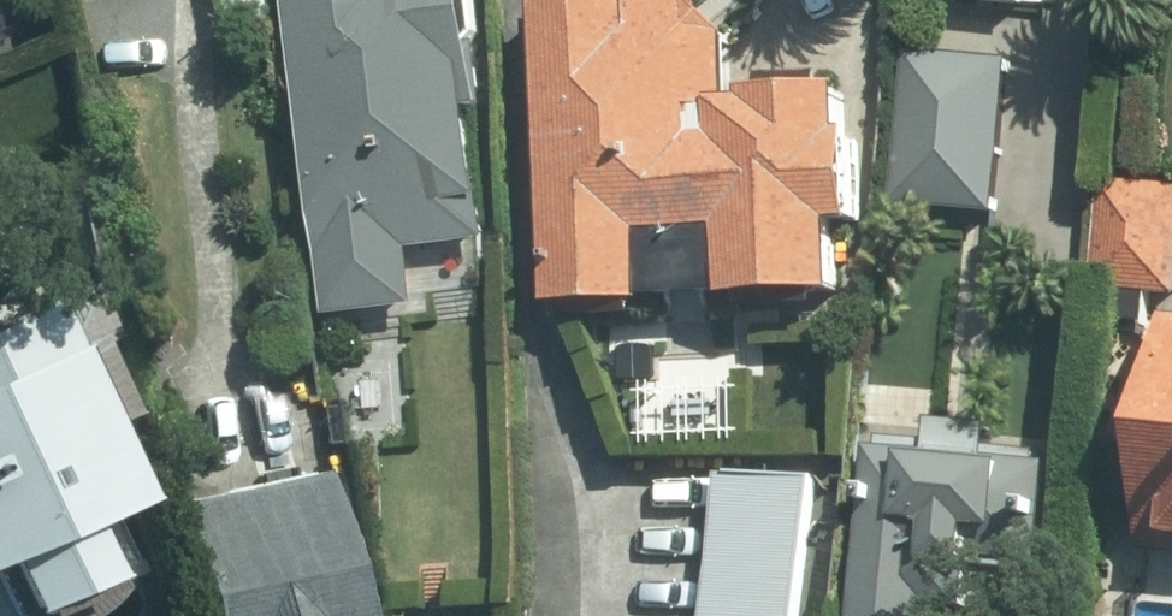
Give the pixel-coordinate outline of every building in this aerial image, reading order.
[(281,0),(236,0),(238,27),(282,22),(281,0)] [(330,312),(418,303),(411,246),(490,238),(476,103),(487,101),(476,0),(297,0),(330,312)] [(698,2),(548,4),(556,302),(565,302),(566,316),(639,312),(639,298),(758,295),(758,311),(830,309),(830,294),(846,295),(844,227),(866,226),(863,136),(853,136),(852,94),(835,93),(835,84),(777,85),(778,98),(738,99),(736,36),(698,2)] [(1007,58),(903,48),(888,205),(993,214),(1007,58)] [(1105,182),(1095,285),(1171,293),(1171,189),(1105,182)] [(1171,317),(1162,393),(1142,391),(1136,448),(1159,450),(1147,546),(1171,549),(1171,317)] [(90,607),(97,594),(134,578),(29,327),(0,339),(0,615),(82,615),(90,607)] [(870,441),(853,615),(959,615),(964,562),(1035,569),(1046,459),(870,441)] [(724,467),(716,615),(808,615),(815,472),(724,467)] [(169,506),(191,615),(346,615),(318,476),(169,506)]
